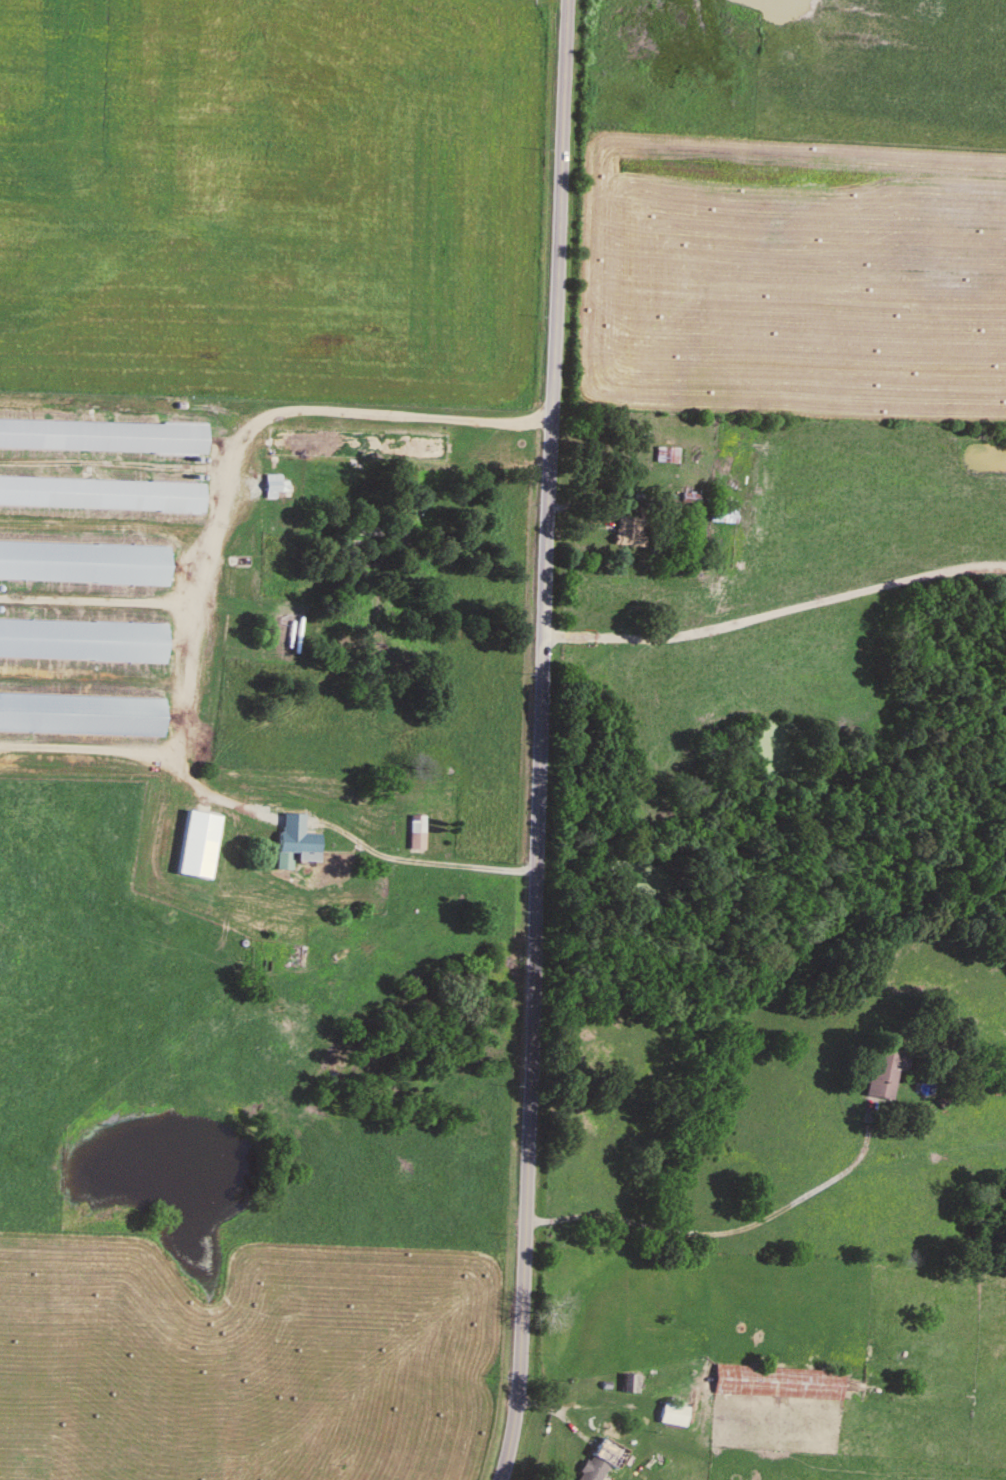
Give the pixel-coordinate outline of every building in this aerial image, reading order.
[(207,455),(207,427),(86,424),(86,423),(0,421),(0,450),(207,455)] [(448,435),(269,431),(268,459),(447,464),(448,435)] [(680,465),(680,449),(657,449),(657,465),(680,465)] [(0,478),(0,507),(204,514),(205,484),(82,480),(82,481),(0,478)] [(711,525),(738,525),(739,509),(711,509),(711,525)] [(644,548),(644,518),(619,518),(619,548),(644,548)] [(170,547),(0,543),(0,581),(169,586),(170,547)] [(167,624),(0,620),(0,659),(166,663),(167,624)] [(211,880),(221,816),(187,811),(177,875),(211,880)] [(304,835),(305,815),(281,814),(278,871),(292,872),(293,854),(313,855),(314,835),(304,835)] [(425,817),(410,817),(410,852),(425,852),(425,817)] [(307,965),(307,945),(273,945),(273,965),(307,965)] [(894,1101),(901,1054),(875,1050),(867,1097),(894,1101)] [(844,1402),(845,1373),(716,1366),(715,1395),(844,1402)] [(685,1429),(689,1409),(664,1404),(659,1424),(685,1429)] [(591,1455),(576,1479),(601,1479),(610,1466),(591,1455)]
